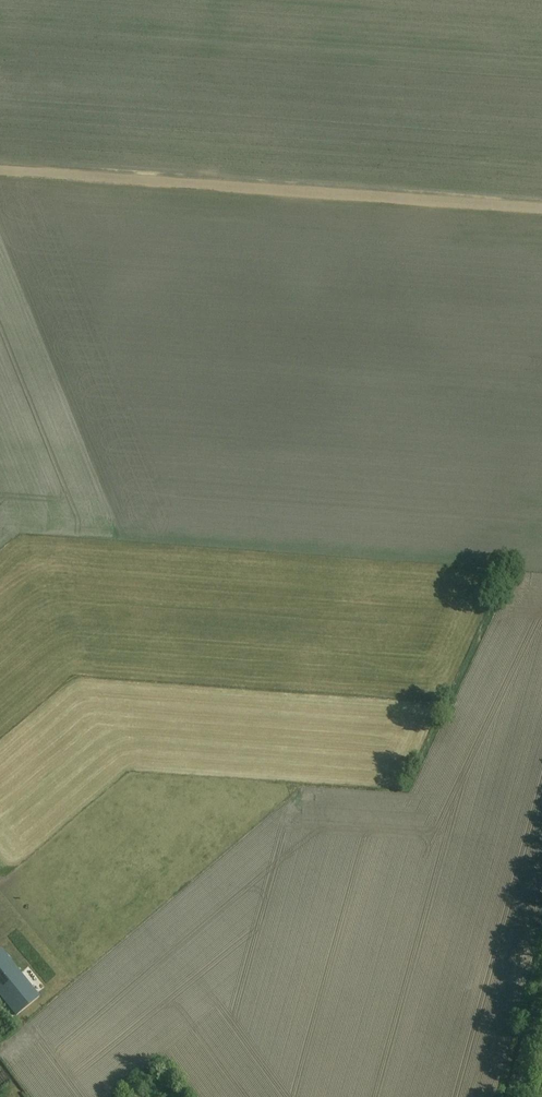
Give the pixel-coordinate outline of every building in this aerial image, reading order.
[(1,949),(0,950),(0,996),(16,1016),(40,997),(1,949)]
